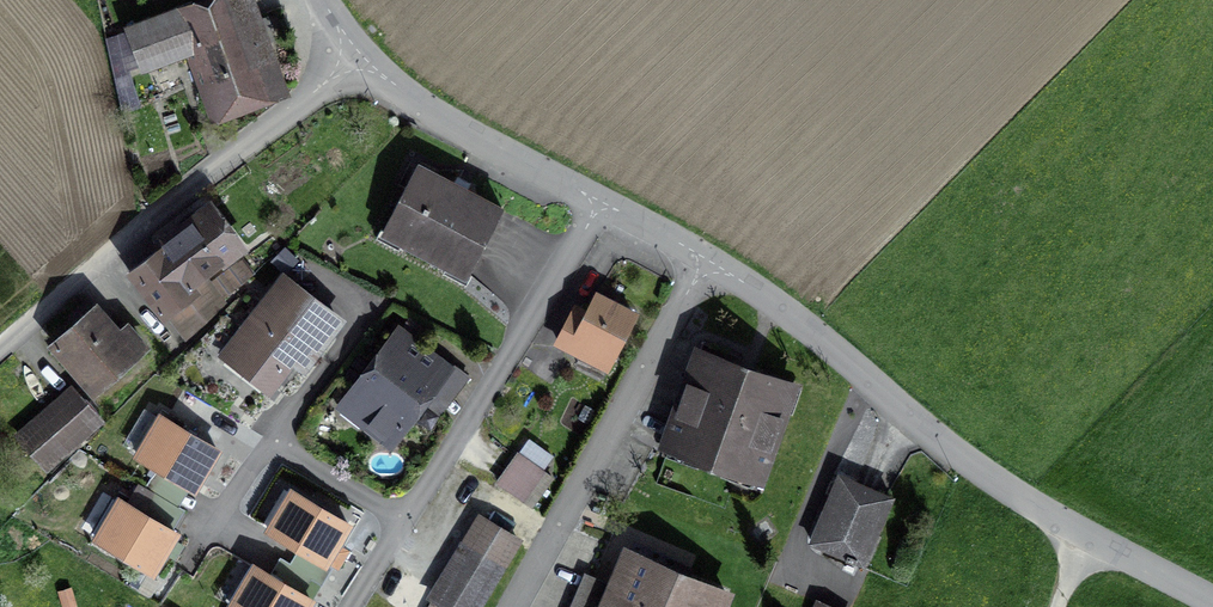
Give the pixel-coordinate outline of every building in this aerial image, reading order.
[(248,0),(216,0),(121,34),(137,77),(186,59),(211,127),(284,100),(248,0)] [(496,214),(415,173),(378,245),(459,287),(496,214)] [(208,213),(121,279),(157,325),(165,319),(182,341),(225,308),(222,304),(210,288),(202,278),(237,251),(208,213)] [(240,265),(210,288),(222,304),(252,282),(240,265)] [(340,327),(279,281),(218,362),(266,399),(288,370),(300,379),(340,327)] [(604,380),(634,322),(592,300),(583,317),(572,311),(551,353),(604,380)] [(94,312),(46,350),(87,402),(145,355),(124,329),(114,337),(94,312)] [(451,372),(397,331),(334,415),(388,456),(451,372)] [(793,391),(690,355),(656,454),(758,490),(793,391)] [(99,429),(68,394),(13,441),(44,477),(99,429)] [(219,449),(160,417),(137,457),(197,489),(219,449)] [(540,476),(515,460),(496,491),(521,506),(540,476)] [(859,566),(885,504),(837,484),(812,546),(859,566)] [(350,524),(293,490),(268,531),(325,565),(350,524)] [(174,530),(117,500),(94,542),(152,572),(174,530)] [(516,546),(476,523),(426,606),(429,606),(479,606),(516,546)] [(620,555),(606,590),(599,606),(722,606),(726,598),(620,555)] [(253,566),(232,606),(234,606),(304,606),(310,597),(253,566)] [(606,590),(583,580),(572,606),(599,606),(606,590)] [(780,589),(774,606),(788,606),(793,593),(780,589)] [(70,594),(58,597),(60,606),(73,606),(70,594)]
